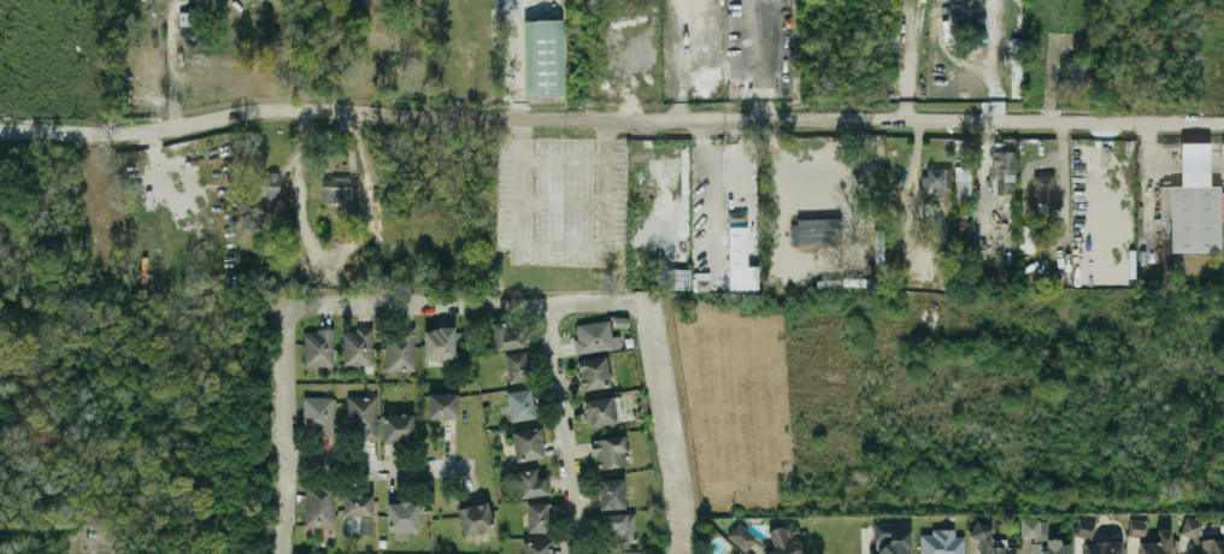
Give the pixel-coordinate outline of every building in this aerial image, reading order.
[(178,25),(197,25),(197,9),(179,9),(178,25)] [(523,20),(524,96),(564,95),(563,19),(523,20)] [(1065,83),(1086,83),(1087,57),(1065,56),(1065,83)] [(1015,150),(991,150),(991,193),(1015,194),(1015,150)] [(955,166),(955,195),(971,194),(970,165),(955,166)] [(944,168),(924,167),(924,186),(944,187),(944,168)] [(279,211),(278,173),(254,174),(255,194),(262,194),(263,212),(279,211)] [(1054,174),(1033,175),(1034,202),(1055,202),(1054,174)] [(358,177),(321,177),(321,202),(347,202),(347,210),(358,210),(358,177)] [(1220,185),(1159,185),(1159,217),(1170,217),(1170,252),(1221,251),(1220,185)] [(727,288),(758,288),(758,265),(746,265),(747,212),(728,212),(727,288)] [(791,219),(791,244),(839,243),(838,217),(791,219)] [(690,288),(690,268),(665,267),(664,288),(690,288)] [(524,346),(521,329),(506,331),(504,320),(491,322),(495,350),(524,346)] [(576,353),(620,349),(619,334),(611,335),(609,320),(574,323),(576,353)] [(414,370),(415,327),(385,327),(385,370),(414,370)] [(423,328),(424,359),(454,358),(453,327),(423,328)] [(343,365),(372,364),(371,328),(342,329),(343,365)] [(333,365),(333,329),(303,329),(304,366),(333,365)] [(503,354),(508,382),(530,378),(525,350),(503,354)] [(609,387),(607,357),(578,358),(579,388),(609,387)] [(505,392),(510,421),(535,416),(530,387),(505,392)] [(458,417),(457,392),(427,392),(427,418),(458,417)] [(376,395),(347,396),(347,431),(358,430),(358,439),(377,438),(376,395)] [(332,397),(303,396),(303,433),(332,434),(332,397)] [(620,422),(619,396),(584,398),(585,424),(620,422)] [(413,413),(383,413),(383,442),(413,441),(413,413)] [(511,431),(515,461),(545,456),(540,426),(511,431)] [(598,469),(628,464),(623,435),(588,440),(591,456),(595,455),(598,469)] [(517,469),(518,496),(550,494),(549,477),(537,477),(536,468),(517,469)] [(599,508),(624,507),(623,478),(598,479),(599,508)] [(304,525),(333,526),(334,483),(305,482),(304,525)] [(343,514),(372,515),(372,494),(343,493),(343,514)] [(456,509),(465,537),(494,528),(486,500),(456,509)] [(388,502),(389,539),(407,538),(407,531),(418,531),(417,501),(388,502)] [(526,532),(551,531),(549,502),(525,503),(526,532)] [(635,513),(601,513),(601,542),(636,541),(635,513)] [(371,533),(371,516),(360,516),(360,533),(371,533)] [(1092,538),(1095,521),(1078,518),(1075,535),(1092,538)] [(1022,536),(1031,536),(1031,553),(1069,553),(1069,540),(1047,540),(1047,519),(1021,520),(1022,536)] [(1146,536),(1147,520),(1129,519),(1128,535),(1146,536)] [(1201,538),(1201,519),(1182,519),(1182,536),(1189,536),(1189,553),(1223,553),(1223,538),(1201,538)] [(763,551),(764,553),(805,553),(794,520),(767,529),(774,547),(763,551)] [(726,535),(744,551),(756,538),(738,521),(726,535)] [(873,548),(868,548),(868,553),(910,553),(909,521),(873,522),(873,548)] [(1017,546),(991,546),(991,523),(972,523),(972,538),(978,538),(978,553),(1017,553),(1017,546)] [(963,536),(954,536),(954,528),(930,528),(930,533),(919,533),(920,553),(964,553),(963,536)] [(1138,553),(1176,553),(1176,538),(1170,538),(1170,528),(1157,528),(1157,540),(1138,541),(1138,553)] [(551,539),(522,540),(522,553),(551,553),(551,539)] [(1084,553),(1122,553),(1122,540),(1083,541),(1084,553)]
